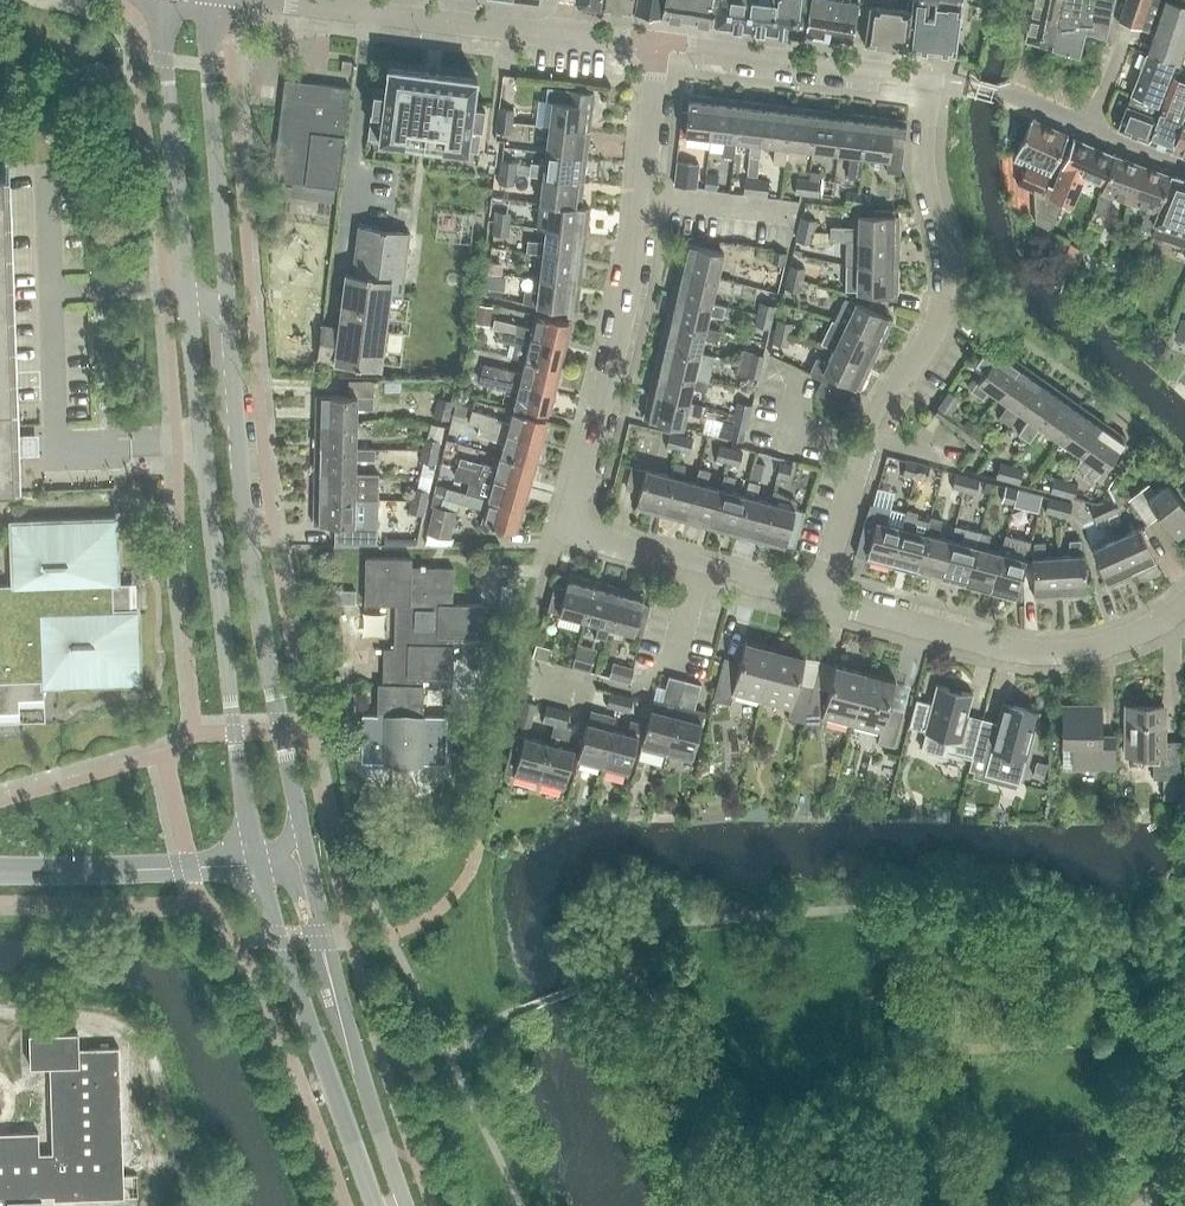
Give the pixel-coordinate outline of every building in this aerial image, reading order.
[(633,0),(601,0),(600,8),(631,13),(632,1),(633,0)] [(637,2),(635,13),(662,18),(664,6),(665,0),(638,0),(637,2)] [(713,26),(715,14),(717,0),(665,0),(664,6),(662,18),(713,26)] [(715,26),(745,30),(749,0),(719,0),(715,26)] [(745,30),(774,33),(778,0),(749,0),(745,30)] [(808,0),(778,0),(774,33),(803,37),(804,25),(808,0)] [(806,36),(829,39),(835,0),(811,0),(805,35),(806,36)] [(829,39),(833,40),(850,43),(852,43),(854,31),(859,1),(859,0),(835,0),(829,39)] [(936,1),(933,0),(912,0),(911,11),(906,50),(933,53),(937,18),(934,17),(936,1)] [(1076,19),(1058,17),(1062,0),(1034,0),(1026,40),(1051,48),(1057,24),(1074,26),(1076,19)] [(1109,21),(1103,20),(1103,18),(1083,13),(1084,5),(1089,6),(1090,0),(1062,0),(1058,17),(1076,19),(1074,26),(1057,24),(1051,48),(1077,55),(1084,30),(1105,36),(1109,21)] [(1109,21),(1113,0),(1090,0),(1089,6),(1084,5),(1083,13),(1103,18),(1103,20),(1109,21)] [(1149,1),(1150,0),(1126,0),(1119,21),(1141,28),(1149,1)] [(1179,64),(1184,42),(1184,0),(1150,0),(1149,1),(1163,5),(1148,53),(1159,57),(1178,64),(1179,64)] [(961,5),(936,1),(934,17),(937,18),(933,53),(954,56),(955,55),(961,5)] [(865,33),(864,44),(906,50),(911,11),(869,6),(865,33)] [(1170,85),(1178,64),(1159,57),(1148,53),(1139,74),(1170,85)] [(371,117),(368,138),(378,140),(381,141),(381,140),(478,153),(485,102),(474,100),(477,78),(388,67),(385,89),(374,88),(370,117),(371,117)] [(1139,74),(1131,95),(1162,106),(1170,85),(1139,74)] [(1171,150),(1175,139),(1179,128),(1184,115),(1184,81),(1174,77),(1162,106),(1151,130),(1152,130),(1148,141),(1171,150)] [(350,87),(346,86),(312,82),(307,82),(307,84),(291,82),(289,83),(288,83),(286,85),(285,93),(283,92),(279,128),(272,179),(304,183),(304,184),(338,188),(345,136),(344,136),(350,87)] [(589,131),(590,128),(594,92),(547,87),(546,101),(552,102),(549,126),(589,131)] [(685,134),(710,137),(715,97),(689,94),(685,134)] [(1151,130),(1162,106),(1131,95),(1118,129),(1147,141),(1151,130)] [(735,157),(737,140),(736,140),(741,101),(715,97),(710,137),(725,139),(723,156),(735,157)] [(760,158),(761,143),(763,128),(766,104),(741,101),(736,140),(751,142),(749,157),(760,158)] [(785,164),(787,147),(789,128),(791,107),(766,104),(763,128),(761,143),(775,145),(773,163),(785,164)] [(787,147),(812,149),(817,110),(791,107),(789,128),(787,147)] [(514,110),(499,108),(497,120),(512,122),(514,110)] [(812,149),(838,153),(842,113),(817,110),(812,149)] [(838,153),(850,154),(847,178),(861,179),(863,156),(868,116),(842,113),(838,153)] [(1179,128),(1175,139),(1171,150),(1184,155),(1184,115),(1179,128)] [(901,174),(904,146),(906,128),(907,121),(868,116),(863,156),(888,159),(887,172),(901,174)] [(1063,146),(1068,136),(1031,119),(1029,124),(1016,154),(1040,164),(1037,171),(1027,166),(1019,184),(1042,194),(1050,177),(1049,177),(1063,146)] [(512,122),(497,120),(496,132),(511,134),(512,122)] [(586,156),(589,131),(549,126),(546,152),(586,156)] [(1103,186),(1109,167),(1113,156),(1074,137),(1069,149),(1061,167),(1062,168),(1056,182),(1049,198),(1052,199),(1061,203),(1071,207),(1080,188),(1084,178),(1103,186)] [(546,152),(545,164),(530,162),(528,176),(543,178),(543,177),(583,182),(586,156),(546,152)] [(1127,203),(1140,165),(1113,156),(1109,167),(1103,186),(1094,211),(1106,215),(1113,198),(1127,203)] [(517,162),(501,160),(500,172),(515,174),(517,162)] [(677,161),(674,186),(696,188),(699,164),(677,161)] [(14,479),(18,479),(17,454),(31,453),(30,445),(30,436),(17,437),(8,165),(5,165),(4,166),(4,165),(0,165),(0,479),(14,479)] [(1143,166),(1140,165),(1127,203),(1129,204),(1132,204),(1145,167),(1143,166)] [(1167,188),(1171,176),(1145,167),(1132,204),(1146,210),(1139,228),(1150,232),(1153,224),(1167,188)] [(515,174),(500,172),(499,184),(514,186),(515,174)] [(706,174),(704,189),(717,190),(719,175),(706,174)] [(1152,233),(1184,246),(1184,180),(1171,176),(1167,188),(1153,224),(1155,225),(1152,233)] [(580,207),(583,182),(543,177),(543,178),(540,203),(549,204),(580,207)] [(754,195),(756,180),(745,178),(743,194),(754,195)] [(795,194),(806,196),(808,180),(797,179),(795,194)] [(756,180),(754,195),(767,197),(769,181),(756,180)] [(808,180),(806,196),(819,197),(821,182),(808,180)] [(846,191),(845,200),(845,206),(857,207),(859,192),(846,191)] [(859,192),(857,207),(869,209),(871,194),(859,192)] [(589,208),(580,207),(549,204),(540,203),(537,229),(546,230),(546,229),(586,234),(589,208)] [(859,214),(858,227),(830,226),(830,240),(848,240),(898,241),(899,215),(889,215),(889,210),(873,210),(873,215),(859,214)] [(510,213),(495,211),(494,223),(509,225),(510,213)] [(816,221),(801,217),(799,229),(813,233),(816,221)] [(509,225),(494,223),(493,235),(508,237),(509,225)] [(338,327),(321,325),(318,358),(334,360),(334,362),(381,368),(381,362),(382,350),(383,350),(383,346),(384,334),(385,334),(385,330),(386,318),(387,318),(387,314),(386,314),(388,302),(389,302),(389,296),(400,297),(409,233),(359,227),(352,274),(345,273),(344,280),(345,280),(343,292),(342,296),(343,296),(341,308),(340,312),(341,312),(339,324),(338,327)] [(543,254),(543,255),(583,259),(586,234),(546,229),(546,230),(545,242),(527,240),(526,251),(543,254)] [(813,233),(799,229),(796,241),(811,244),(813,233)] [(847,265),(857,266),(898,267),(898,241),(848,240),(847,265)] [(684,243),(678,269),(717,277),(723,252),(684,243)] [(1070,244),(1061,267),(1071,271),(1081,248),(1079,248),(1070,244)] [(769,262),(784,266),(787,254),(772,250),(769,262)] [(583,259),(543,255),(540,280),(580,285),(583,259)] [(504,263),(489,262),(488,274),(503,275),(504,263)] [(805,269),(790,265),(788,277),(802,280),(805,269)] [(847,265),(847,290),(857,290),(857,292),(874,293),(874,300),(892,300),(892,293),(897,293),(898,267),(857,266),(847,265)] [(678,269),(672,294),(712,303),(715,290),(731,294),(734,282),(717,277),(678,269)] [(503,275),(488,274),(486,286),(502,287),(503,275)] [(1069,283),(1068,287),(1078,291),(1078,289),(1082,279),(1072,275),(1069,283)] [(802,280),(788,277),(785,289),(800,292),(802,280)] [(580,285),(540,280),(539,292),(525,291),(523,302),(537,306),(577,311),(580,285)] [(672,294),(667,319),(706,328),(709,314),(722,317),(725,306),(712,303),(672,294)] [(772,317),(775,305),(760,302),(757,314),(772,317)] [(832,320),(845,326),(881,343),(892,319),(856,302),(850,315),(835,308),(829,318),(832,320)] [(478,304),(476,325),(490,327),(493,306),(478,304)] [(498,330),(498,331),(564,345),(565,340),(567,341),(571,323),(535,314),(532,327),(495,318),(492,329),(498,330)] [(772,317),(757,314),(755,326),(770,329),(772,317)] [(667,319),(661,343),(700,353),(703,339),(718,342),(720,331),(706,328),(667,319)] [(1181,319),(1174,339),(1184,342),(1184,320),(1181,319)] [(778,320),(775,332),(790,335),(793,323),(778,320)] [(832,320),(821,343),(834,349),(870,366),(881,343),(845,326),(832,320)] [(511,357),(522,360),(523,359),(561,368),(565,351),(562,350),(564,345),(498,331),(496,339),(515,344),(511,357)] [(790,335),(775,332),(772,343),(787,347),(790,335)] [(1151,345),(1148,352),(1160,357),(1161,356),(1166,346),(1153,340),(1151,345)] [(973,367),(983,373),(972,389),(984,398),(989,391),(998,397),(1022,364),(1000,349),(990,342),(973,367)] [(661,343),(655,368),(694,377),(709,381),(715,356),(700,353),(661,343)] [(764,355),(763,355),(739,349),(736,361),(761,367),(764,355)] [(827,363),(816,358),(809,373),(818,378),(822,380),(816,393),(843,406),(850,392),(852,386),(859,390),(870,366),(834,349),(827,363)] [(561,368),(523,359),(519,372),(483,363),(480,373),(553,390),(554,385),(557,386),(561,368)] [(761,367),(736,361),(733,373),(758,379),(761,367)] [(1022,364),(998,397),(1009,404),(999,418),(1010,426),(1020,412),(1019,411),(1042,379),(1022,364)] [(655,368),(649,393),(688,402),(692,389),(707,392),(709,381),(694,377),(655,368)] [(517,392),(514,406),(550,414),(554,396),(552,396),(553,390),(480,373),(478,382),(517,392)] [(1019,411),(1020,412),(1029,418),(1018,433),(1030,442),(1041,426),(1040,426),(1063,393),(1042,379),(1019,411)] [(356,422),(356,409),(374,410),(374,381),(349,380),(348,396),(317,395),(316,422),(356,422)] [(953,412),(961,401),(949,392),(934,413),(954,427),(961,418),(953,412)] [(643,419),(645,419),(682,428),(686,413),(700,417),(703,406),(688,403),(688,402),(649,393),(643,419)] [(1040,426),(1041,426),(1061,441),(1084,408),(1063,393),(1040,426)] [(433,417),(449,421),(454,402),(438,398),(433,417)] [(737,401),(734,413),(749,417),(752,405),(737,401)] [(455,404),(452,419),(463,422),(464,422),(467,406),(455,404)] [(1084,408),(1061,441),(1083,456),(1105,423),(1084,408)] [(543,438),(548,421),(548,420),(513,410),(509,424),(496,420),(497,417),(472,410),(469,423),(540,442),(541,437),(543,438)] [(732,425),(745,428),(746,429),(749,417),(734,413),(732,425)] [(976,428),(966,421),(956,434),(967,441),(976,428)] [(356,422),(316,422),(316,447),(356,448),(356,422)] [(722,422),(718,436),(742,442),(745,428),(732,425),(722,422)] [(504,443),(500,455),(536,465),(541,448),(538,448),(540,442),(469,423),(468,424),(479,427),(476,435),(504,443)] [(1105,423),(1083,456),(1103,471),(1127,438),(1105,423)] [(976,428),(967,441),(977,448),(985,436),(976,428)] [(678,450),(681,435),(670,432),(666,447),(678,450)] [(681,435),(678,450),(689,453),(693,439),(681,435)] [(440,441),(426,438),(423,450),(438,453),(440,441)] [(727,463),(731,449),(719,446),(715,460),(727,463)] [(355,474),(355,459),(375,460),(375,448),(356,448),(316,447),(315,473),(355,474)] [(731,449),(727,463),(739,467),(743,452),(731,449)] [(438,453),(423,450),(420,461),(435,465),(438,453)] [(536,465),(500,455),(497,468),(483,465),(460,458),(457,466),(456,466),(456,467),(527,487),(529,482),(531,482),(536,465)] [(903,475),(914,478),(918,463),(906,460),(903,475)] [(695,482),(682,479),(685,465),(674,462),(671,476),(661,515),(685,521),(696,483),(695,482)] [(755,462),(750,478),(760,480),(765,464),(755,462)] [(780,462),(776,476),(777,477),(788,480),(792,465),(780,462)] [(918,463),(914,478),(926,481),(930,466),(918,463)] [(1008,481),(1012,466),(1000,463),(996,478),(1008,481)] [(1012,466),(1008,481),(1019,484),(1023,469),(1012,466)] [(527,487),(456,467),(453,477),(468,482),(465,493),(488,500),(521,510),(523,510),(528,493),(526,492),(527,487)] [(720,489),(706,485),(710,471),(699,468),(695,482),(696,483),(685,521),(710,528),(720,489)] [(635,508),(661,515),(671,476),(645,469),(635,508)] [(314,498),(379,499),(379,475),(355,474),(315,473),(314,498)] [(958,474),(956,473),(952,488),(964,491),(968,476),(958,474)] [(745,496),(732,492),(735,477),(724,474),(720,489),(710,528),(735,534),(745,496)] [(964,491),(976,494),(979,479),(968,476),(964,491)] [(1050,492),(1062,495),(1066,481),(1054,478),(1050,492)] [(745,496),(735,534),(760,541),(770,502),(756,499),(760,484),(749,480),(745,496)] [(1066,481),(1062,495),(1074,498),(1078,484),(1066,481)] [(1184,534),(1184,506),(1168,484),(1157,493),(1150,484),(1129,500),(1147,523),(1159,514),(1178,539),(1184,534)] [(437,486),(432,506),(434,506),(445,509),(448,499),(444,498),(447,488),(437,486)] [(1002,501),(1013,504),(1017,489),(1005,486),(1002,501)] [(429,492),(414,488),(411,500),(426,503),(429,492)] [(485,509),(481,523),(517,532),(522,515),(519,514),(521,510),(488,500),(465,493),(447,488),(444,498),(448,499),(485,509)] [(1018,489),(1014,506),(1025,509),(1029,492),(1018,489)] [(804,511),(795,509),(797,502),(773,490),(770,502),(760,541),(785,548),(786,545),(795,547),(804,511)] [(379,499),(314,498),(314,525),(335,525),(334,544),(378,544),(379,499)] [(1045,512),(1057,515),(1060,501),(1049,498),(1045,512)] [(1112,499),(1100,504),(1107,517),(1118,512),(1112,499)] [(411,500),(408,512),(423,515),(426,503),(411,500)] [(1068,518),(1072,504),(1060,501),(1057,515),(1068,518)] [(872,504),(866,519),(856,554),(866,558),(866,559),(891,566),(901,528),(888,524),(892,510),(872,504)] [(1096,522),(1107,517),(1100,504),(1089,509),(1096,522)] [(449,539),(456,511),(445,509),(434,506),(427,534),(449,539)] [(901,528),(891,566),(916,573),(926,534),(912,531),(916,516),(906,513),(902,528),(901,528)] [(926,534),(916,573),(941,579),(951,541),(938,538),(943,520),(931,517),(926,534)] [(19,712),(18,699),(44,699),(44,687),(60,686),(140,684),(138,610),(131,610),(130,583),(118,583),(117,569),(116,519),(11,523),(12,536),(12,555),(0,555),(0,713),(19,712)] [(951,541),(941,579),(965,585),(975,547),(963,544),(966,529),(955,526),(951,541)] [(1140,527),(1116,538),(1132,575),(1156,564),(1140,527)] [(975,547),(965,585),(990,592),(1000,554),(987,550),(991,535),(981,533),(977,548),(975,547)] [(1000,554),(990,592),(1015,599),(1026,560),(1030,541),(1005,534),(1000,554)] [(1108,585),(1132,575),(1116,538),(1092,549),(1108,585)] [(1070,556),(1059,556),(1060,596),(1086,595),(1084,555),(1081,555),(1080,540),(1069,541),(1070,556)] [(1060,596),(1059,556),(1046,557),(1045,542),(1034,543),(1035,558),(1032,558),(1034,598),(1060,596)] [(450,593),(453,593),(453,592),(453,570),(453,568),(425,568),(425,565),(421,565),(421,568),(411,567),(412,559),(366,558),(365,604),(392,604),(395,604),(394,649),(383,649),(382,684),(378,684),(377,715),(362,714),(361,762),(446,764),(447,716),(422,715),(423,685),(422,685),(422,676),(453,677),(453,645),(452,645),(452,636),(483,637),(482,627),(484,627),(484,605),(450,604),(450,593)] [(548,610),(584,620),(594,581),(569,574),(566,587),(555,584),(548,610)] [(584,620),(599,624),(595,637),(606,640),(609,626),(619,587),(594,581),(584,620)] [(642,635),(650,605),(642,603),(645,594),(619,587),(609,626),(642,635)] [(355,604),(355,600),(355,591),(328,590),(327,603),(355,604)] [(724,658),(716,688),(713,699),(729,703),(732,695),(762,703),(776,649),(745,641),(739,662),(724,658)] [(536,643),(533,656),(549,660),(552,647),(536,643)] [(596,649),(577,644),(571,668),(590,673),(596,649)] [(776,649),(762,703),(790,710),(787,719),(804,723),(813,686),(798,682),(805,657),(776,649)] [(609,677),(609,678),(621,681),(630,684),(635,668),(613,662),(609,677)] [(813,686),(804,723),(820,728),(823,719),(850,726),(865,673),(836,665),(829,691),(813,686)] [(865,673),(850,726),(880,734),(877,743),(894,747),(904,711),(889,707),(896,681),(865,673)] [(641,747),(666,754),(678,706),(685,681),(669,677),(663,702),(653,699),(647,725),(643,737),(641,747)] [(666,754),(691,761),(704,712),(694,710),(701,685),(685,681),(678,706),(666,754)] [(916,699),(908,726),(923,730),(922,732),(926,733),(921,750),(944,757),(945,752),(971,759),(980,728),(980,727),(965,722),(972,694),(936,684),(931,703),(916,699)] [(618,710),(621,695),(610,692),(606,707),(618,710)] [(621,695),(618,710),(630,713),(634,698),(621,695)] [(537,704),(522,700),(516,724),(531,728),(537,704)] [(971,759),(969,767),(975,769),(1018,781),(1024,759),(1037,714),(1002,704),(998,719),(994,732),(980,728),(971,759)] [(554,723),(558,708),(547,705),(543,720),(554,723)] [(1180,778),(1181,742),(1164,742),(1164,706),(1126,706),(1126,755),(1153,755),(1153,778),(1180,778)] [(1072,768),(1114,768),(1114,737),(1100,737),(1100,707),(1062,707),(1062,744),(1072,744),(1072,768)] [(558,708),(554,723),(566,726),(570,712),(558,708)] [(587,722),(577,761),(602,768),(612,729),(613,729),(616,716),(591,709),(587,722)] [(612,729),(602,768),(628,774),(638,736),(642,723),(630,720),(627,733),(613,729),(612,729)] [(549,743),(539,781),(564,788),(575,749),(566,747),(572,727),(566,726),(554,723),(549,743)] [(514,775),(539,781),(549,743),(524,736),(523,740),(514,737),(515,734),(515,733),(504,772),(514,775)] [(1038,758),(1034,773),(1045,775),(1049,761),(1038,758)] [(1064,1132),(1058,1133),(1059,1149),(1059,1152),(1082,1150),(1084,1150),(1083,1131),(1064,1132)]
